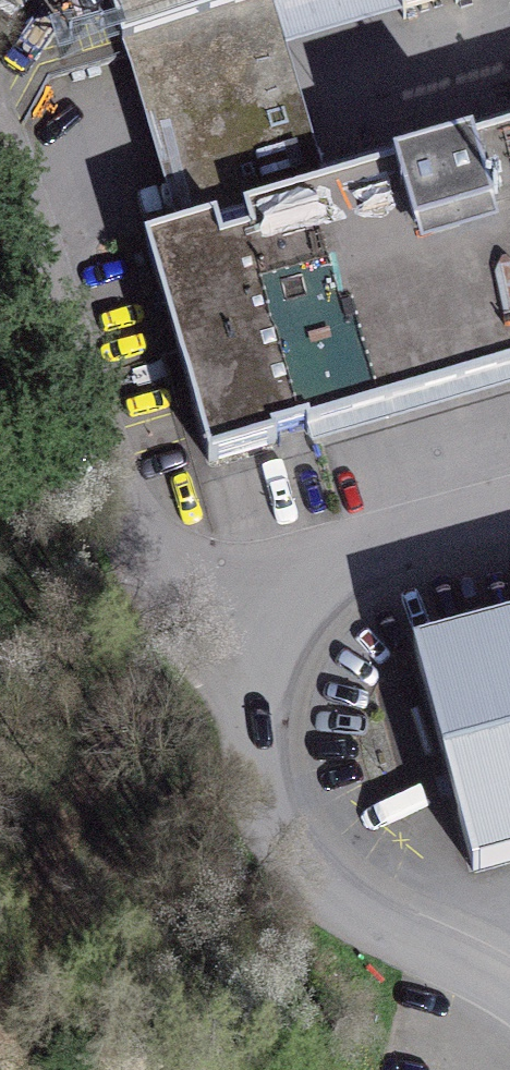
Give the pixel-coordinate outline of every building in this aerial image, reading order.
[(172,238),(130,251),(195,474),(262,454),(258,439),(294,429),(298,443),(509,381),(509,139),(452,156),(448,143),(370,166),(373,179),(320,195),(263,0),(102,0),(172,238)] [(399,11),(437,0),(395,0),(399,11)] [(365,11),(280,24),(285,56),(370,44),(365,11)] [(393,628),(452,853),(509,837),(509,598),(393,628)]
